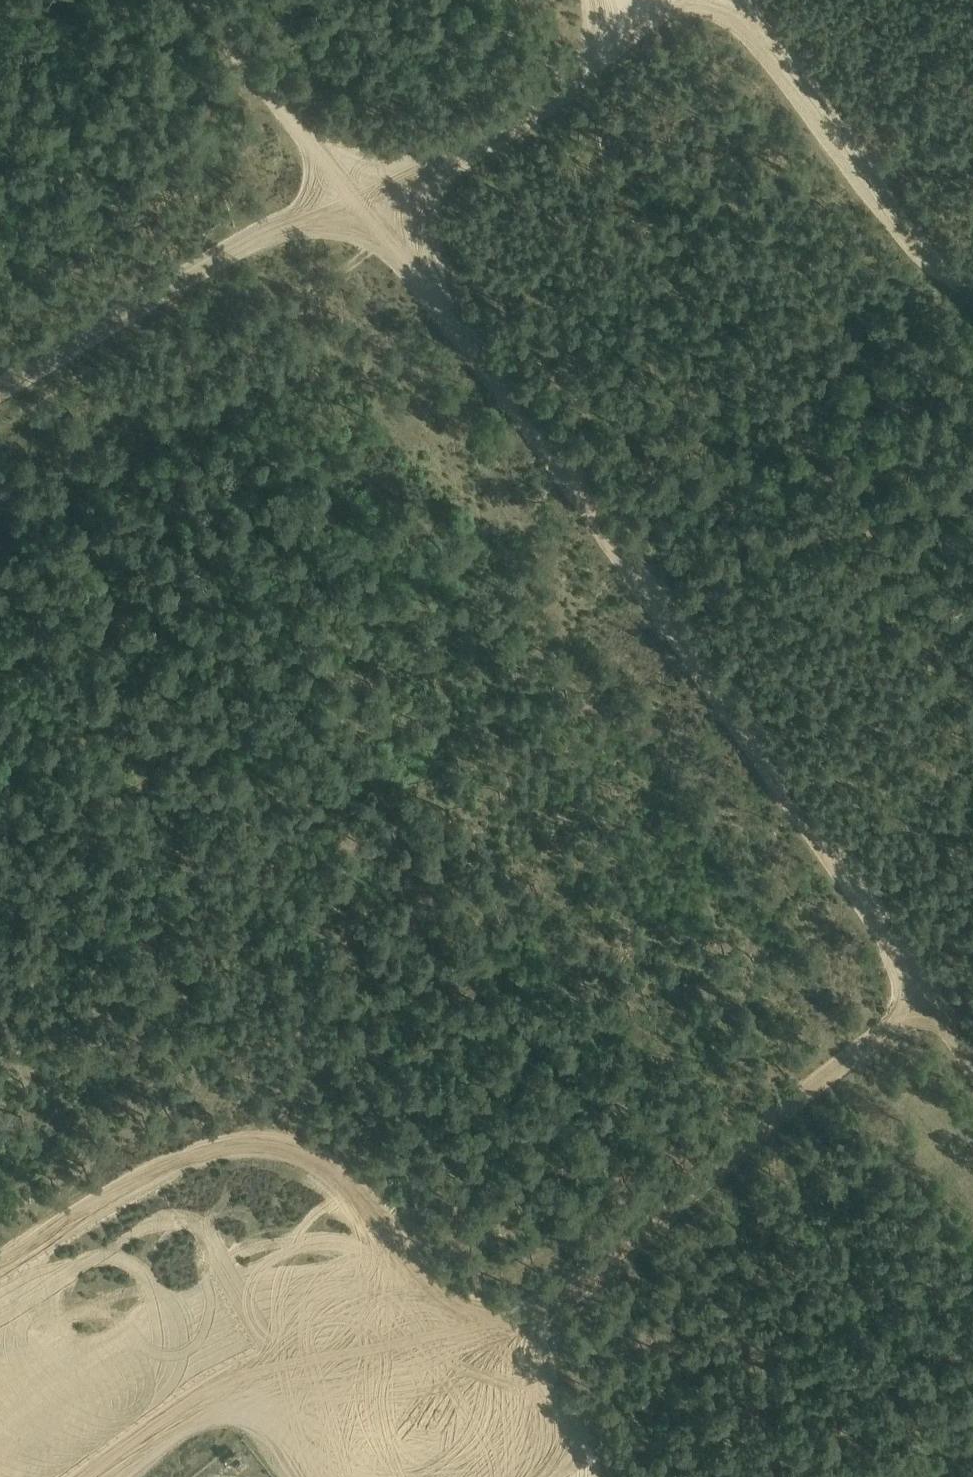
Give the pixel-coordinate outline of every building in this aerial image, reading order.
[(735,1153),(746,1166),(754,1160),(743,1146),(735,1153)]
